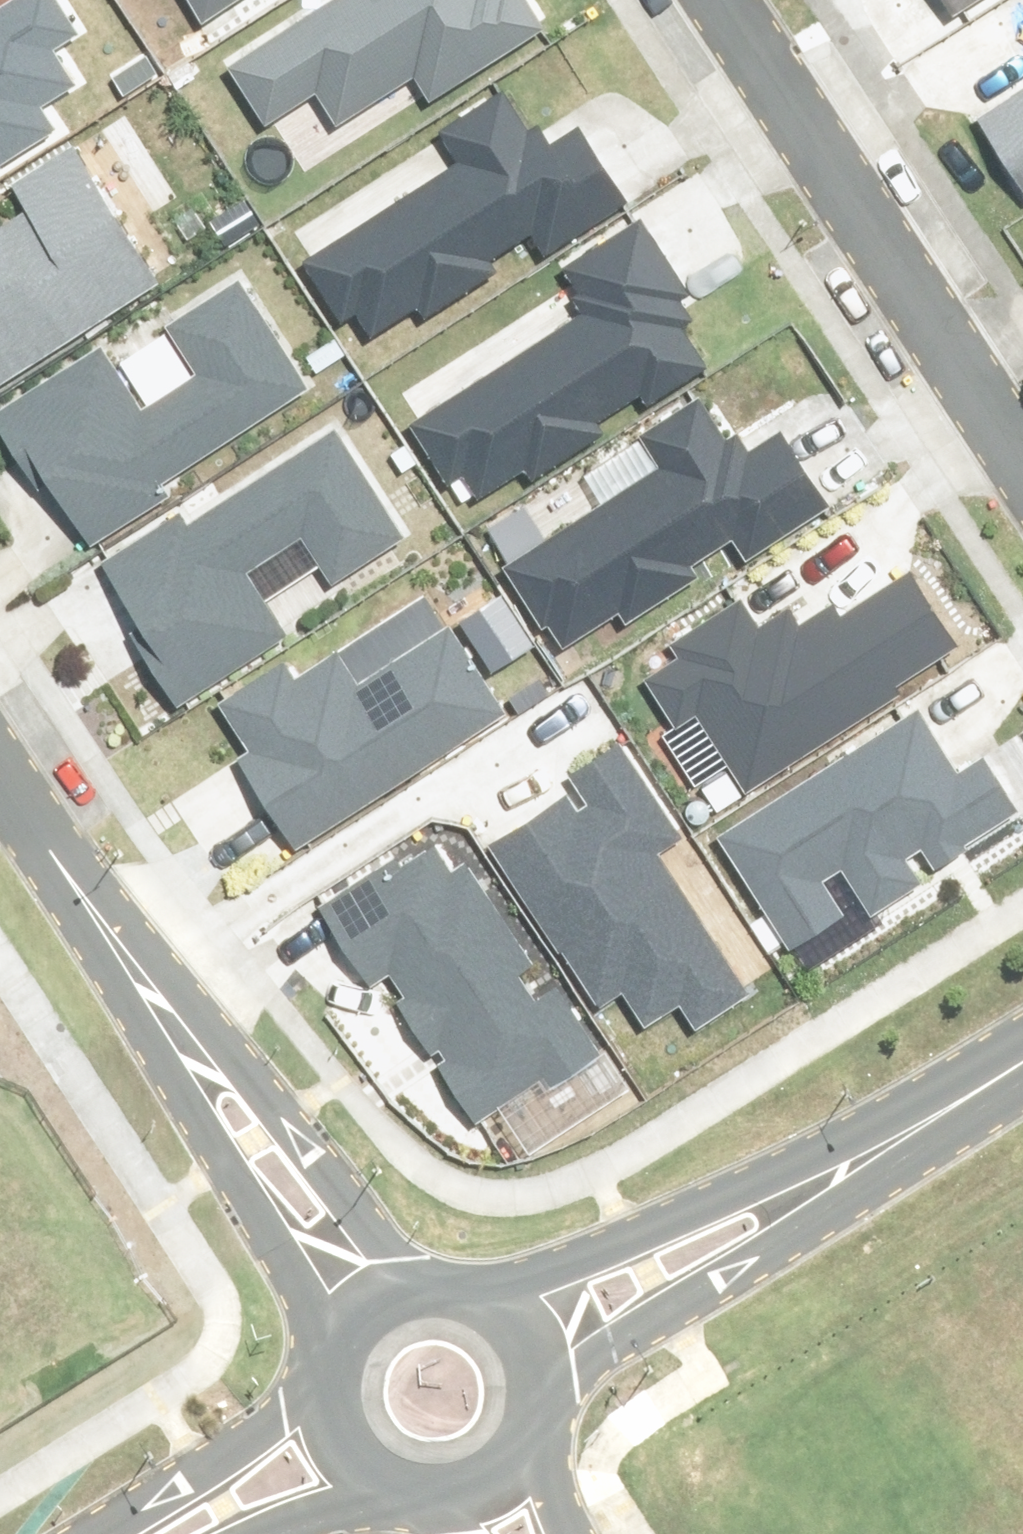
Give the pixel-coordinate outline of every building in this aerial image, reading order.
[(43,129),(31,111),(68,86),(43,49),(68,32),(47,0),(15,0),(0,10),(0,158),(43,129)] [(205,19),(233,0),(192,0),(205,19)] [(227,66),(268,126),(321,90),(341,120),(418,68),(436,94),(535,27),(517,0),(324,0),(227,66)] [(955,13),(975,0),(946,0),(955,13)] [(1022,184),(1022,84),(977,113),(1022,184)] [(366,351),(420,316),(428,329),(490,289),(482,276),(544,235),(552,248),(623,202),(578,133),(545,155),(506,95),(445,135),(464,164),(310,265),(366,351)] [(0,190),(0,388),(154,284),(62,148),(0,190)] [(571,291),(588,318),(425,419),(436,438),(420,448),(450,498),(467,488),(483,512),(531,482),(537,492),(599,453),(590,438),(635,410),(644,425),(713,382),(676,323),(687,316),(677,300),(685,295),(639,220),(570,263),(583,284),(571,291)] [(0,410),(0,429),(17,453),(32,443),(89,526),(298,384),(231,287),(109,369),(93,347),(0,410)] [(660,463),(508,566),(560,643),(620,603),(626,611),(731,541),(744,560),(819,510),(776,447),(745,468),(701,403),(645,441),(660,463)] [(172,519),(101,567),(159,652),(144,661),(173,703),(284,628),(248,576),(302,539),(330,581),(401,533),(330,430),(180,531),(172,519)] [(910,573),(841,617),(834,606),(801,627),(789,610),(762,627),(745,601),(673,648),(682,663),(644,688),(678,741),(701,726),(746,795),(963,655),(910,573)] [(498,591),(457,619),(492,668),(532,641),(498,591)] [(504,715),(448,632),(359,691),(336,658),(298,683),(288,668),(225,711),(254,754),(243,762),(302,850),(504,715)] [(956,778),(920,718),(726,836),(797,953),(918,880),(904,857),(923,845),(935,864),(1018,814),(985,761),(956,778)] [(670,838),(614,744),(564,775),(577,798),(499,845),(598,1008),(619,995),(642,1033),(681,1009),(687,1019),(732,991),(647,852),(670,838)] [(390,909),(339,939),(367,986),(384,975),(472,1121),(590,1050),(550,984),(535,993),(463,875),(454,880),(429,838),(369,874),(390,909)]
